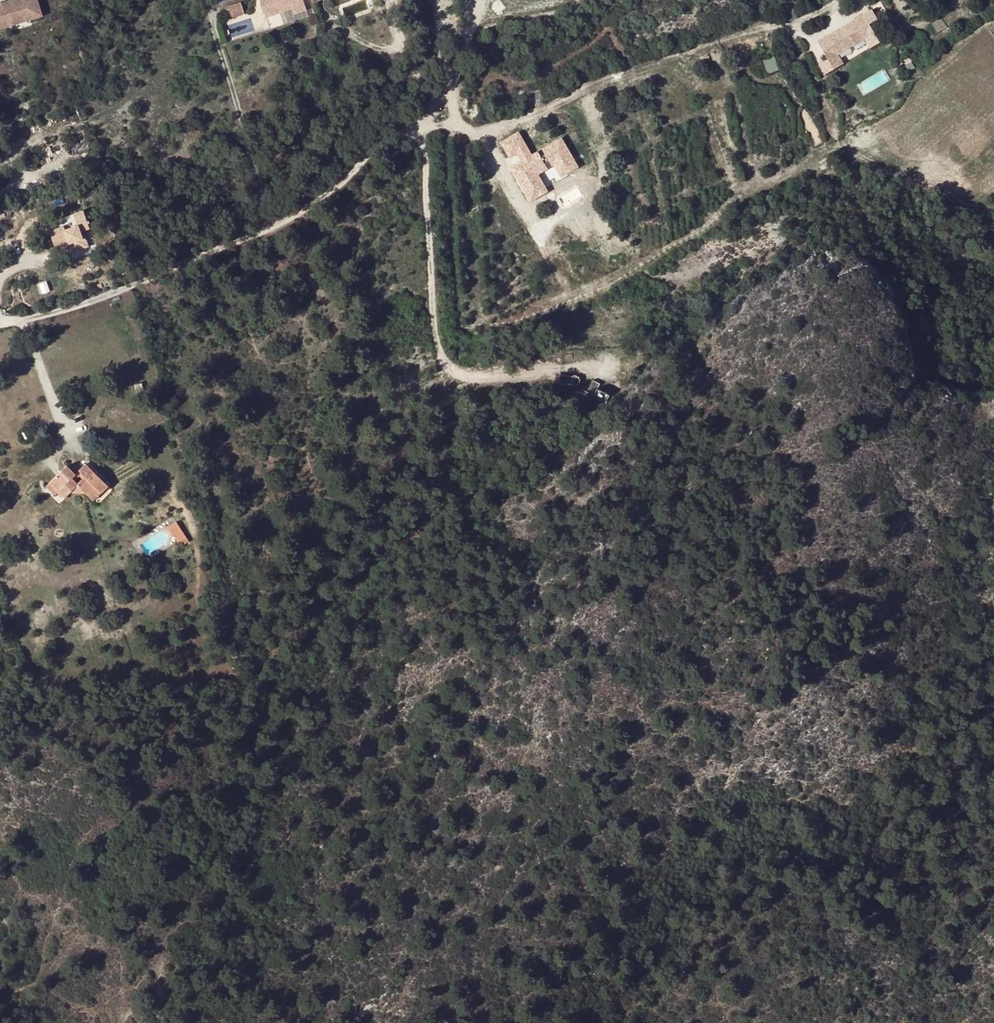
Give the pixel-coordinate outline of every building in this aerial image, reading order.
[(17,19),(19,24),(43,17),(38,0),(16,0),(2,4),(3,8),(0,9),(0,23),(17,19)] [(266,17),(293,8),(294,14),(307,10),(304,0),(260,0),(266,17)] [(241,2),(225,7),(230,19),(245,14),(241,2)] [(871,23),(878,19),(872,8),(817,41),(828,59),(818,64),(824,75),(844,63),(839,54),(864,39),(870,48),(882,42),(871,23)] [(0,23),(0,29),(19,24),(17,19),(0,23)] [(540,90),(529,94),(531,104),(543,100),(540,90)] [(522,125),(502,137),(515,160),(512,162),(534,200),(554,189),(543,170),(551,166),(548,160),(555,157),(564,174),(582,164),(564,131),(535,148),(522,125)] [(72,251),(87,246),(85,237),(82,238),(80,231),(90,227),(84,210),(47,222),(55,247),(67,243),(66,241),(69,240),(72,251)] [(580,379),(561,377),(560,385),(579,387),(580,379)] [(101,492),(107,486),(86,465),(81,469),(88,476),(84,480),(78,485),(74,480),(72,478),(75,475),(67,466),(51,482),(59,491),(65,497),(70,493),(85,493),(87,493),(95,485),(101,492)] [(88,476),(81,469),(75,475),(72,478),(74,480),(80,475),(84,480),(88,476)] [(59,491),(51,482),(46,486),(55,495),(59,491)] [(95,485),(87,493),(93,500),(101,492),(95,485)] [(177,538),(183,534),(176,522),(169,527),(177,538)] [(420,530),(411,535),(414,543),(423,538),(420,530)] [(181,540),(184,545),(189,542),(183,534),(177,538),(179,541),(181,540)]
